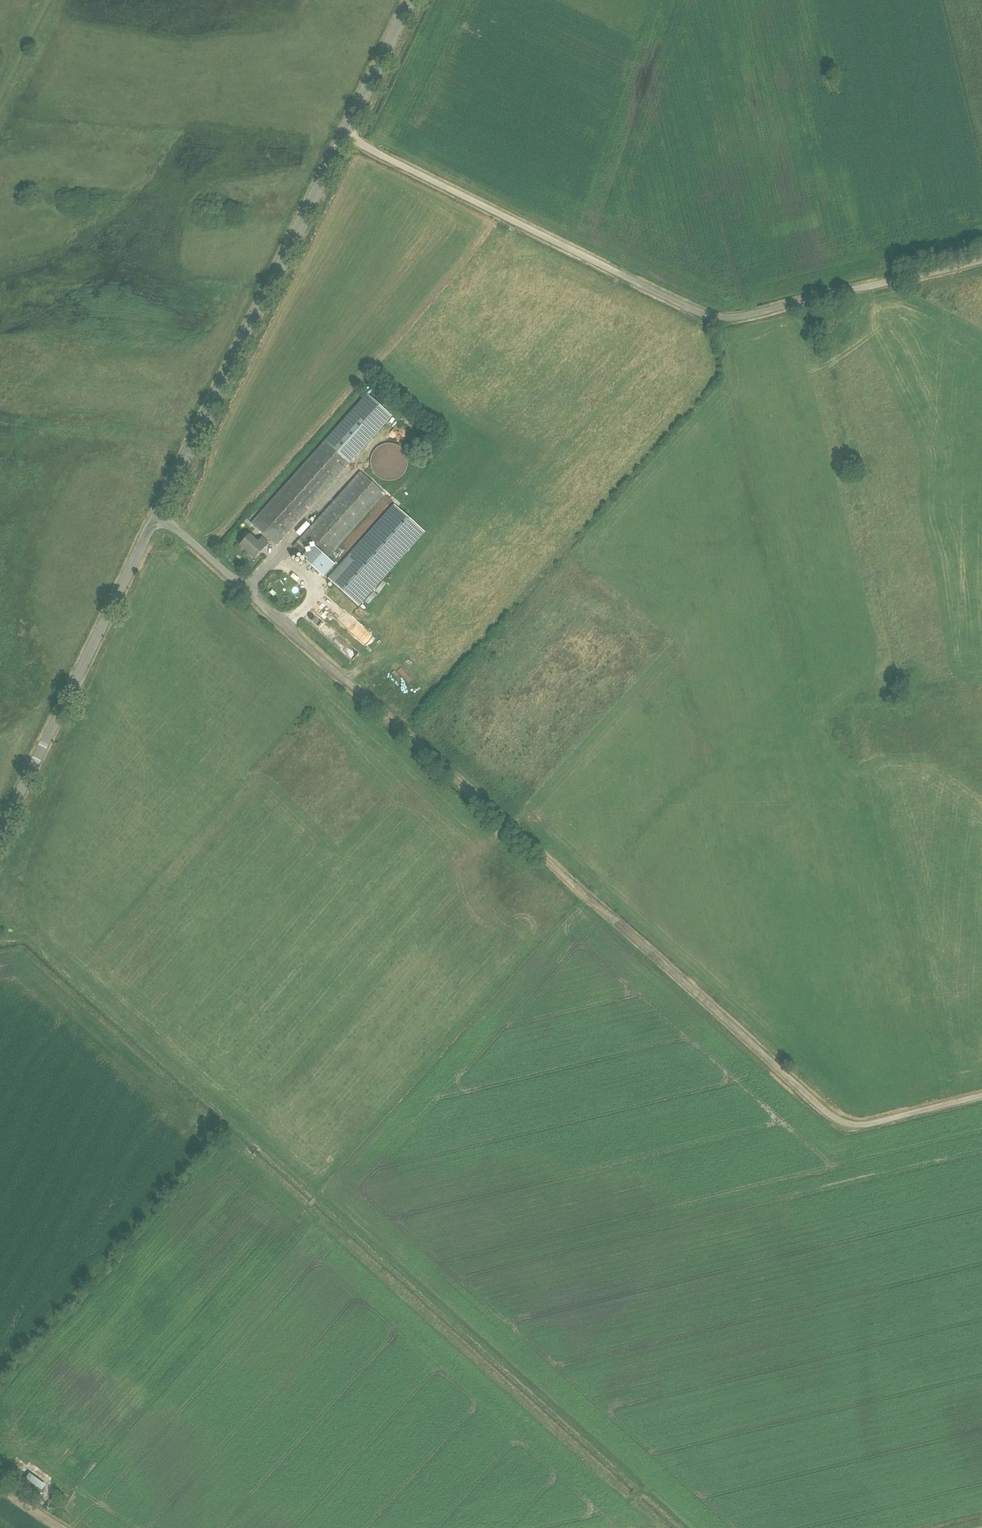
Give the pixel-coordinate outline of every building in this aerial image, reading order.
[(367,394),(254,520),(252,523),(276,545),(392,416),(367,394)] [(407,467),(408,462),(407,456),(405,452),(402,447),(397,445),(392,443),(387,443),(381,445),(377,447),(373,452),(371,456),(370,462),(371,467),(373,472),(377,476),(381,479),(387,480),(392,480),(397,479),(402,476),(405,472),(407,467)] [(361,472),(293,546),(326,576),(336,565),(327,558),(385,494),(361,472)] [(328,578),(358,605),(426,532),(395,504),(328,578)] [(308,518),(297,530),(301,533),(312,522),(308,518)] [(253,524),(252,523),(247,519),(244,522),(250,527),(253,524)] [(255,558),(265,548),(250,534),(240,545),(255,558)] [(366,643),(374,635),(355,617),(347,625),(366,643)] [(25,1478),(41,1490),(47,1483),(30,1471),(25,1478)]
